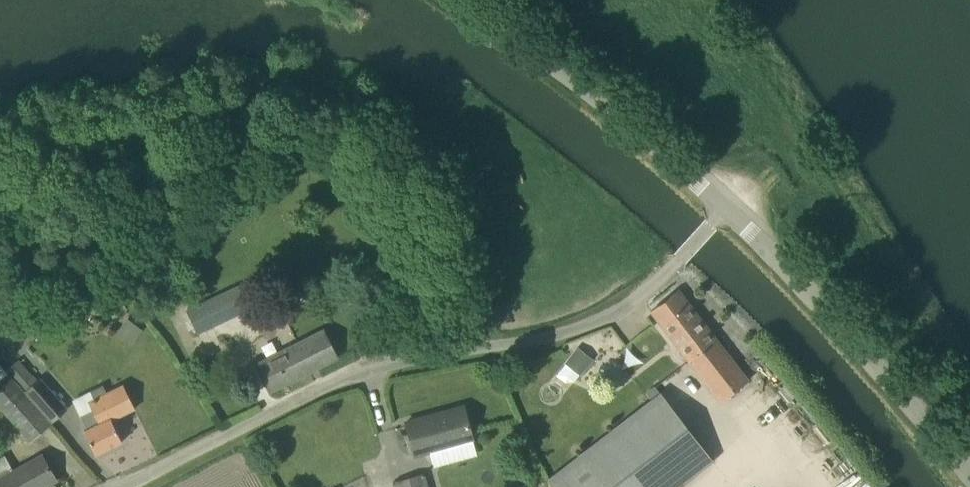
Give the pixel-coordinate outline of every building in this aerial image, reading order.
[(748,380),(678,290),(651,311),(720,401),(748,380)] [(198,333),(229,319),(228,318),(227,318),(217,295),(187,309),(198,333)] [(128,318),(118,331),(132,341),(141,328),(128,318)] [(337,357),(323,329),(256,363),(271,391),(337,357)] [(564,363),(565,364),(557,375),(565,381),(573,381),(579,375),(593,358),(578,346),(564,363)] [(19,359),(7,369),(53,421),(64,411),(19,359)] [(8,374),(0,365),(0,406),(30,440),(51,422),(8,374)] [(88,402),(93,410),(81,415),(87,429),(84,431),(96,455),(122,442),(111,420),(135,408),(123,384),(106,393),(102,385),(90,391),(94,399),(88,402)] [(712,461),(659,394),(654,386),(646,393),(651,400),(549,479),(555,486),(678,486),(712,461)] [(406,422),(415,455),(473,439),(463,406),(406,422)] [(0,459),(0,486),(43,486),(56,480),(42,455),(13,471),(5,456),(0,459)] [(393,481),(393,483),(395,486),(428,486),(424,473),(393,481)]
